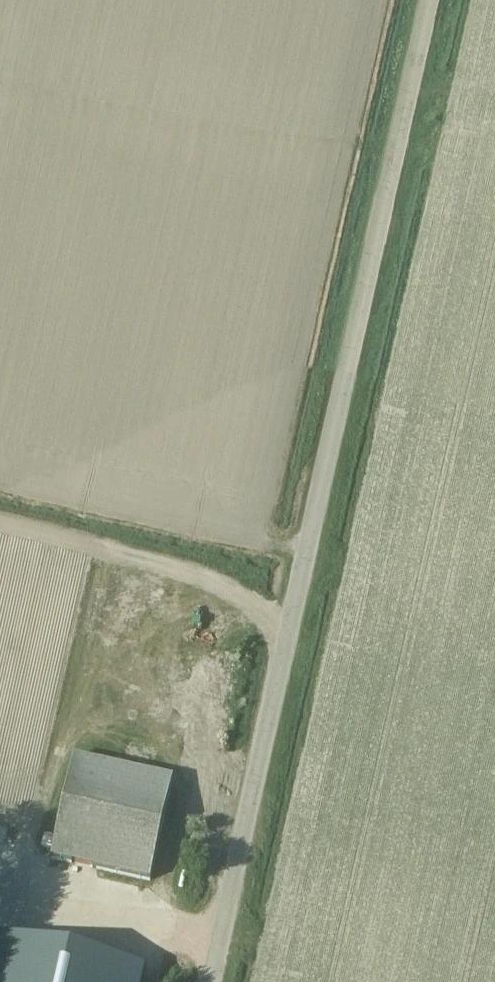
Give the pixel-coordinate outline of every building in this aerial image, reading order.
[(150,881),(172,780),(73,758),(51,859),(150,881)] [(141,971),(105,962),(104,964),(81,959),(81,957),(60,952),(59,954),(36,949),(36,947),(0,939),(0,981),(139,981),(141,971)]
